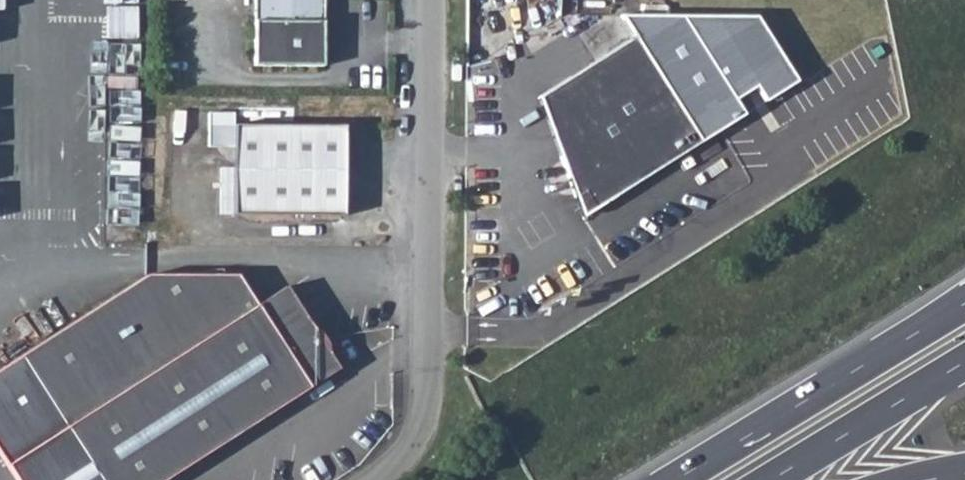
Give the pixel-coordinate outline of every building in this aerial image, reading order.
[(324,64),(324,54),(329,48),(331,43),(330,37),(325,32),(325,0),(254,0),(255,65),(324,64)] [(622,11),(636,34),(701,141),(741,116),(729,97),(754,82),(763,97),(793,79),(755,15),(622,11)] [(701,141),(636,34),(539,96),(582,215),(701,141)] [(106,240),(138,240),(140,94),(109,94),(106,240)] [(232,145),(232,124),(232,112),(207,111),(207,145),(232,145)] [(343,215),(343,125),(232,124),(232,145),(231,214),(343,215)] [(287,283),(257,301),(239,271),(148,270),(20,351),(101,479),(162,479),(339,368),(323,342),(323,335),(318,328),(313,325),(287,283)] [(0,452),(0,479),(18,479),(0,452)]
